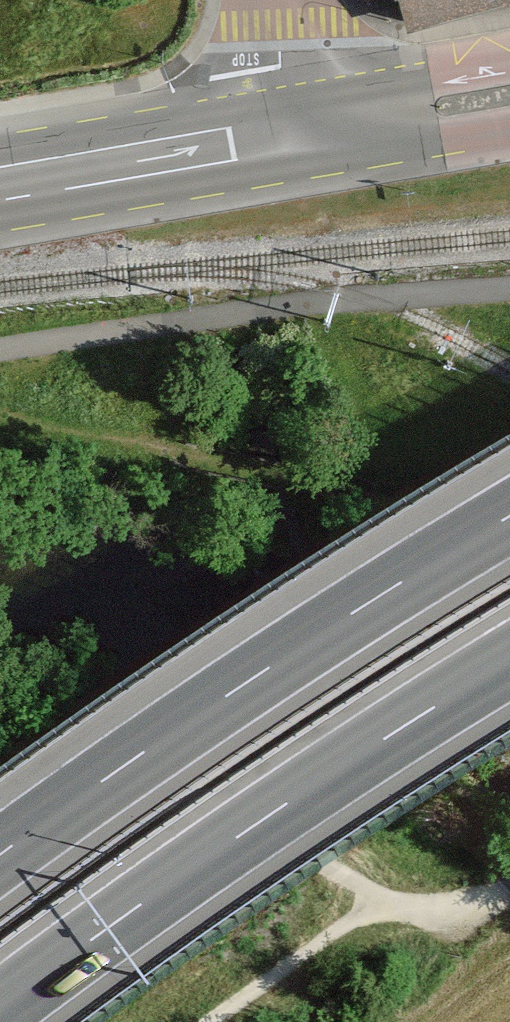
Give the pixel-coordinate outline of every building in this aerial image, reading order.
[(416,23),(505,0),(410,0),(416,23)]
